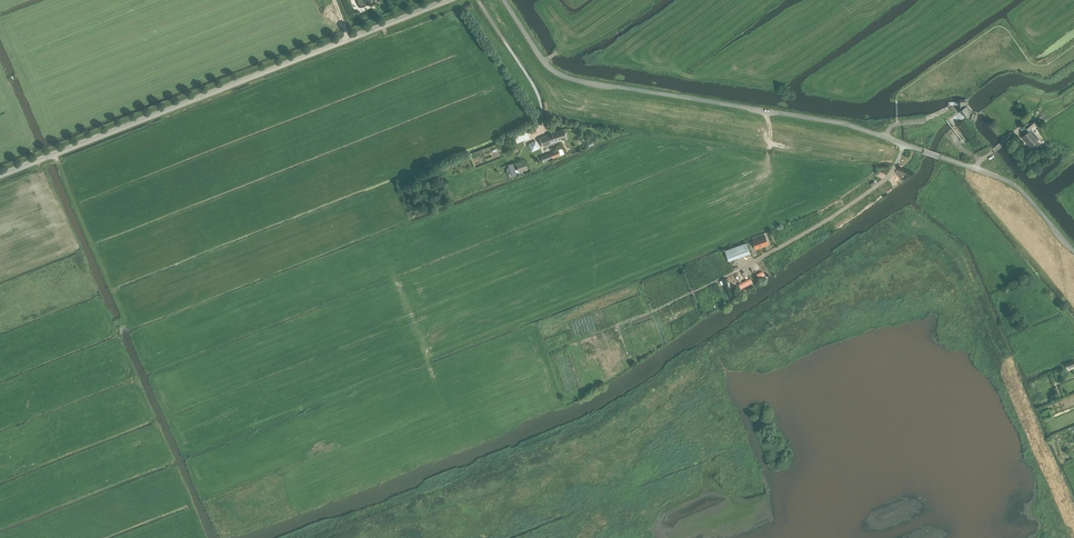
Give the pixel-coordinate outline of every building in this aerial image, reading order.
[(966,101),(966,100),(960,100),(960,101),(959,101),(959,105),(961,105),(961,109),(962,110),(960,111),(964,115),(966,117),(967,116),(967,117),(971,118),(971,119),(974,120),(975,119),(976,120),(977,114),(976,114),(976,112),(973,111),(972,111),(967,105),(967,101),(966,101)] [(1028,130),(1036,123),(1034,120),(1025,127),(1028,130)] [(543,148),(567,138),(563,128),(539,138),(543,148)] [(1030,131),(1023,137),(1031,147),(1038,140),(1040,139),(1032,129),(1030,131)] [(517,143),(530,138),(527,132),(515,137),(517,143)] [(531,152),(539,148),(536,140),(528,144),(531,152)] [(544,162),(554,159),(565,154),(562,148),(550,153),(541,157),(544,162)] [(520,162),(516,163),(519,173),(528,170),(525,160),(520,162)] [(753,241),(747,243),(748,246),(754,244),(756,249),(769,245),(766,235),(752,240),(753,241)] [(746,242),(725,250),(729,261),(750,253),(748,246),(747,243),(746,242)] [(1066,364),(1068,369),(1073,366),(1073,360),(1066,364)]
